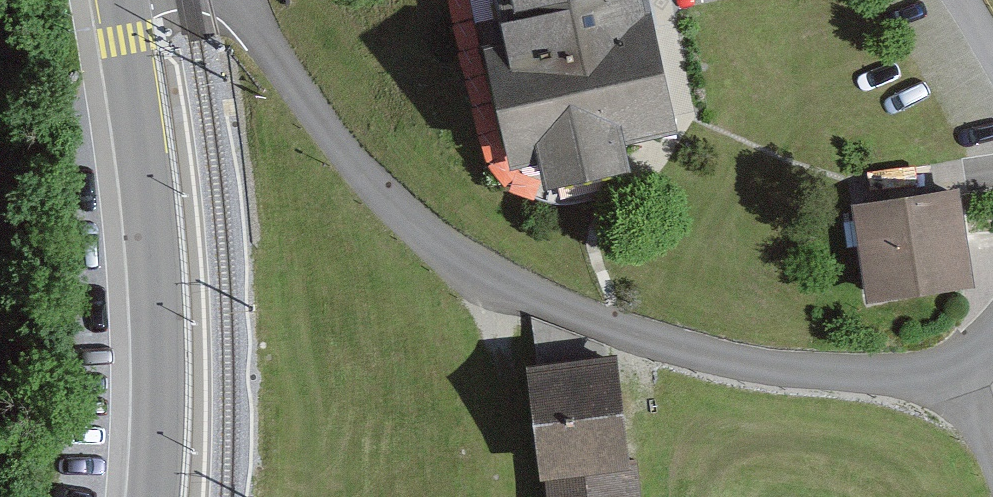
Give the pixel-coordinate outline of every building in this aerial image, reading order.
[(494,174),(678,133),(648,20),(644,0),(458,0),(494,174)] [(947,188),(844,202),(859,305),(962,290),(947,188)] [(536,496),(630,496),(615,366),(522,376),(536,496)]
